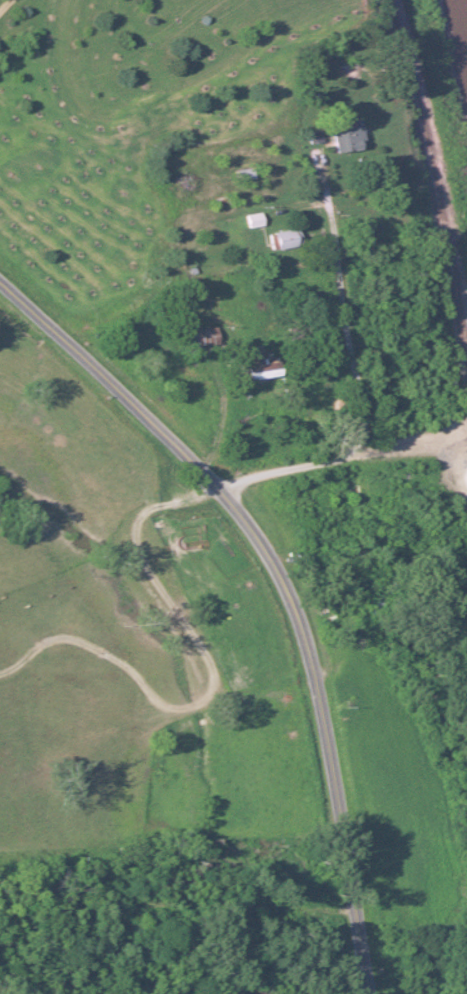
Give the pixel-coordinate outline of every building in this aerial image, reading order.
[(321,123),(327,153),(350,148),(344,118),(321,123)] [(231,170),(232,179),(248,178),(247,169),(231,170)] [(259,227),(259,214),(245,214),(245,227),(259,227)] [(270,231),(270,248),(295,248),(295,231),(270,231)] [(268,362),(233,362),(233,378),(268,378),(268,362)] [(172,515),(173,547),(203,545),(202,514),(172,515)]
